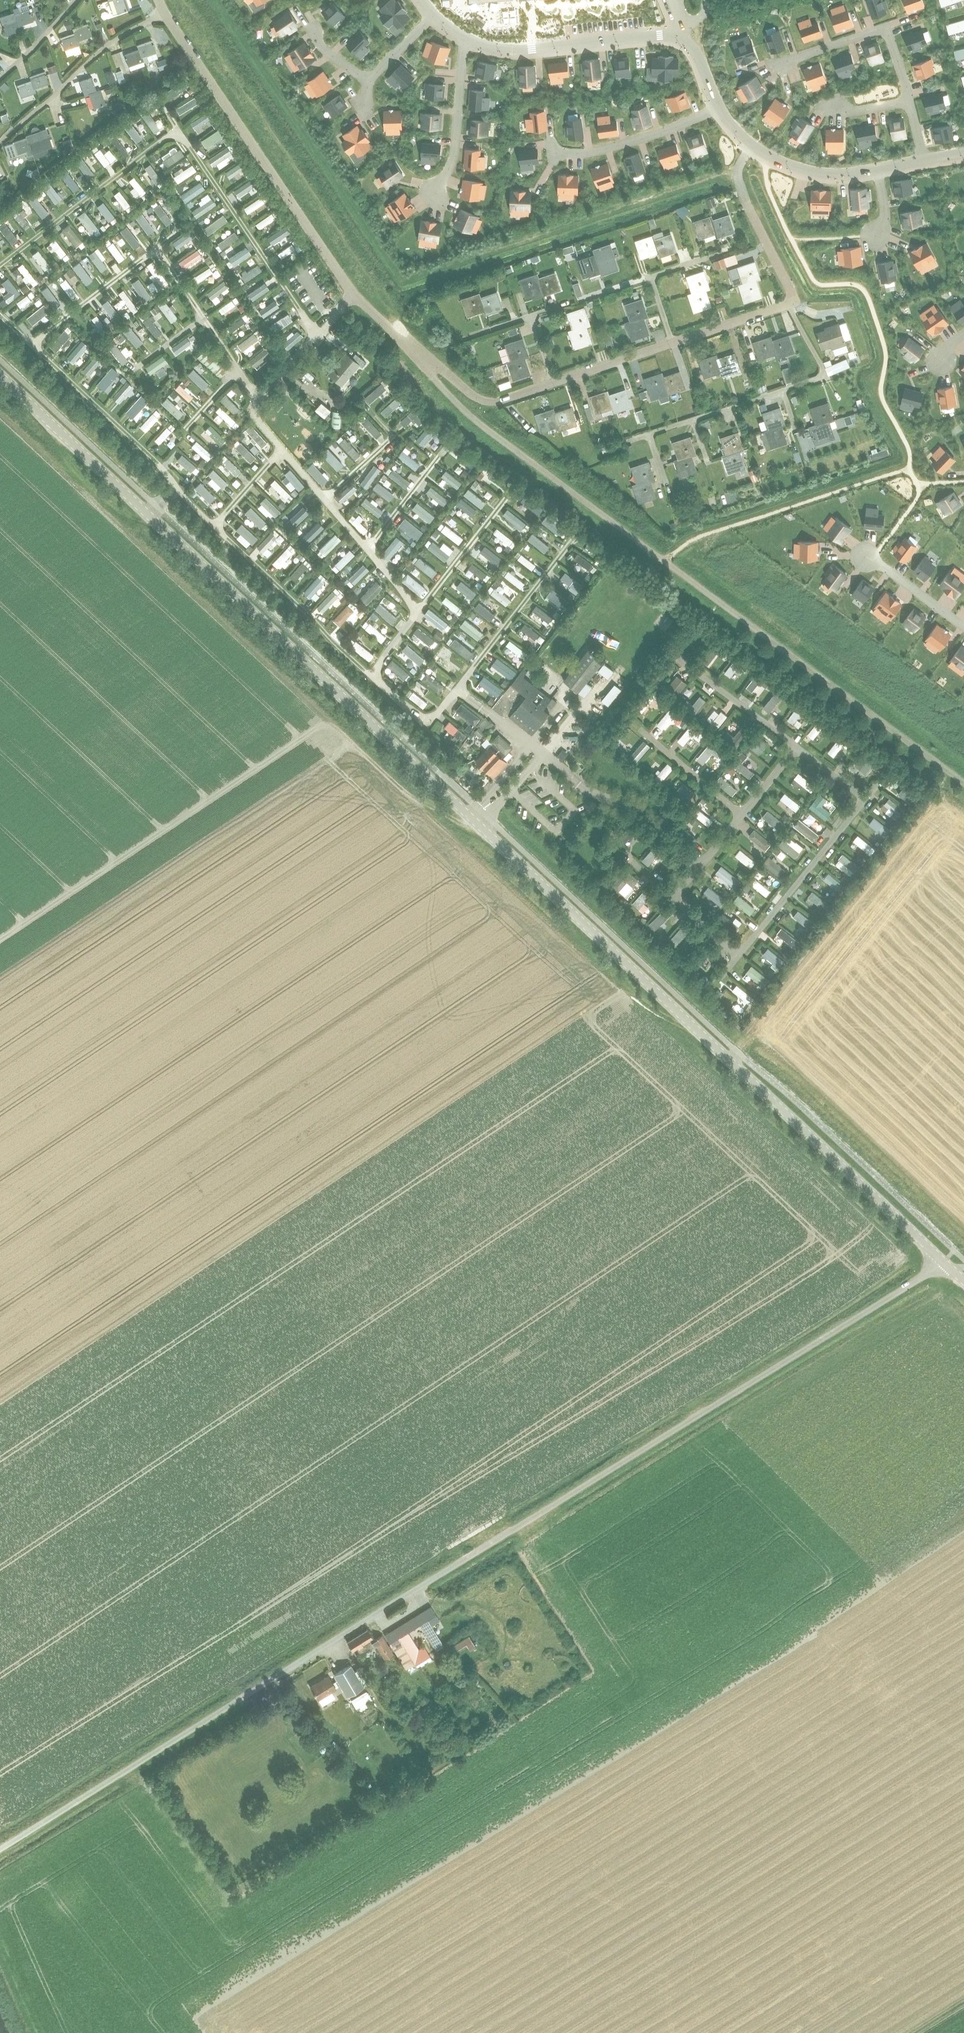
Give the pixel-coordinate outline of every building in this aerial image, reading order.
[(108,1),(113,15),(129,9),(129,8),(128,9),(126,0),(109,0),(108,1)] [(257,4),(260,8),(266,4),(263,0),(264,0),(254,0),(257,4)] [(278,18),(286,15),(281,0),(273,0),(278,18)] [(286,8),(293,7),(293,9),(299,8),(297,0),(284,0),(286,8)] [(408,18),(404,12),(406,10),(398,1),(396,3),(393,0),(390,0),(381,8),(385,13),(380,17),(388,26),(393,22),(397,27),(401,31),(404,27),(401,24),(408,18)] [(884,1),(881,2),(881,0),(867,0),(873,17),(885,13),(884,10),(887,9),(884,1)] [(921,0),(903,0),(907,11),(923,6),(921,0)] [(342,14),(333,3),(323,12),(332,23),(339,17),(341,19),(344,16),(342,14)] [(852,25),(846,8),(845,9),(843,5),(839,6),(841,10),(830,14),(836,30),(852,25)] [(31,20),(27,9),(14,14),(18,25),(31,20)] [(13,13),(0,17),(0,21),(5,34),(19,29),(17,25),(18,25),(14,14),(13,14),(13,13)] [(241,19),(246,32),(256,28),(253,22),(260,19),(257,13),(241,19)] [(297,24),(290,13),(274,23),(281,34),(287,30),(289,33),(296,28),(295,25),(297,24)] [(68,19),(62,21),(65,29),(70,27),(68,19)] [(821,34),(817,23),(811,25),(809,19),(806,20),(808,26),(800,29),(804,40),(821,34)] [(946,24),(949,33),(963,29),(963,19),(946,24)] [(88,23),(73,29),(74,32),(77,40),(92,35),(88,23)] [(71,29),(72,33),(59,37),(62,49),(77,44),(75,40),(76,40),(72,29),(71,29)] [(784,48),(778,30),(765,35),(768,41),(765,42),(768,51),(771,50),(772,52),(784,48)] [(926,43),(922,31),(904,37),(909,49),(911,48),(912,51),(921,48),(920,45),(926,43)] [(370,42),(360,32),(347,45),(357,55),(363,49),(366,51),(368,49),(365,46),(370,42)] [(756,57),(751,40),(749,40),(748,36),(743,38),(744,42),(732,46),(738,63),(742,62),(742,63),(751,60),(751,59),(756,57)] [(263,56),(277,46),(271,38),(257,49),(263,56)] [(152,40),(137,46),(139,49),(141,57),(143,63),(158,57),(156,50),(152,40)] [(443,63),(449,48),(432,42),(432,43),(427,42),(426,46),(430,47),(426,57),(443,63)] [(313,55),(308,47),(307,48),(303,43),(288,53),(289,54),(285,57),(288,61),(292,58),(299,69),(314,59),(312,55),(313,55)] [(882,57),(878,44),(865,48),(869,61),(878,59),(879,61),(883,60),(882,57)] [(953,51),(956,59),(963,57),(963,48),(953,51)] [(139,49),(124,54),(128,66),(129,70),(144,64),(143,63),(141,57),(139,49)] [(671,80),(671,73),(677,73),(678,59),(671,59),(671,56),(660,55),(659,58),(652,58),(652,68),(647,68),(647,73),(652,73),(659,73),(659,79),(671,80)] [(854,65),(850,55),(833,61),(838,73),(846,71),(847,75),(850,74),(849,70),(848,67),(854,65)] [(165,59),(157,62),(160,70),(168,67),(165,59)] [(599,78),(597,59),(584,60),(585,63),(581,63),(582,72),(586,72),(586,79),(599,78)] [(630,73),(628,59),(615,60),(616,75),(625,74),(625,77),(630,76),(630,73)] [(929,64),(932,63),(931,59),(928,60),(914,64),(919,77),(932,73),(929,64)] [(495,69),(496,65),(493,64),(479,62),(477,75),(491,77),(492,69),(495,69)] [(568,74),(567,63),(549,65),(550,76),(559,75),(559,82),(562,81),(562,75),(568,74)] [(56,70),(54,64),(46,67),(48,73),(56,70)] [(825,81),(819,64),(804,69),(810,86),(820,83),(821,87),(825,85),(824,81),(825,81)] [(279,80),(295,72),(292,65),(275,73),(279,80)] [(412,78),(400,65),(390,75),(396,81),(393,84),(395,87),(398,84),(403,88),(412,78)] [(533,84),(532,66),(520,66),(520,69),(517,69),(517,78),(521,78),(521,85),(533,84)] [(45,72),(30,77),(31,81),(34,88),(49,83),(45,72)] [(317,95),(332,86),(322,72),(308,82),(308,83),(304,86),(307,90),(311,87),(317,95)] [(155,73),(148,76),(152,86),(158,82),(155,73)] [(92,76),(80,80),(85,95),(89,94),(97,91),(92,76)] [(32,88),(29,77),(30,81),(15,86),(19,97),(34,92),(32,88)] [(763,91),(755,77),(740,86),(740,88),(737,90),(739,93),(743,91),(748,100),(763,91)] [(186,86),(182,80),(162,93),(167,99),(186,86)] [(0,86),(0,88),(4,91),(8,87),(4,82),(0,86)] [(441,98),(442,85),(428,84),(425,84),(425,88),(428,89),(427,97),(441,98)] [(97,91),(89,94),(94,109),(106,105),(101,90),(97,91)] [(489,101),(489,97),(482,97),(483,91),(471,90),(470,108),(482,109),(482,100),(489,101)] [(687,105),(683,92),(669,97),(666,98),(668,103),(671,102),(674,110),(687,105)] [(296,95),(298,106),(311,103),(309,93),(296,95)] [(939,111),(938,108),(945,106),(942,93),(924,98),(927,111),(929,110),(930,113),(939,111)] [(197,102),(194,96),(175,107),(179,113),(197,102)] [(345,107),(338,96),(326,103),(326,104),(323,105),(326,109),(329,107),(333,115),(345,107)] [(778,123),(788,108),(775,99),(764,113),(766,114),(763,118),(767,120),(769,117),(778,123)] [(120,102),(113,105),(116,112),(123,110),(120,102)] [(650,124),(645,106),(632,110),(634,117),(631,117),(634,126),(637,125),(637,128),(650,124)] [(212,117),(207,110),(190,122),(194,129),(212,117)] [(159,128),(147,111),(141,115),(153,132),(159,128)] [(401,129),(401,111),(384,111),(385,129),(396,129),(396,133),(400,133),(400,129),(401,129)] [(545,129),(543,111),(532,112),(532,118),(526,119),(526,122),(533,121),(534,130),(545,129)] [(437,128),(438,115),(424,114),(421,113),(421,118),(424,118),(423,127),(437,128)] [(610,122),(609,115),(606,116),(606,122),(598,124),(599,135),(617,133),(616,121),(610,122)] [(582,137),(580,118),(567,120),(568,127),(564,127),(566,136),(569,136),(569,138),(582,137)] [(812,125),(801,118),(800,120),(797,118),(792,126),(795,128),(791,134),(802,141),(812,125)] [(142,138),(129,120),(123,124),(135,142),(142,138)] [(489,126),(489,122),(486,121),(472,120),(471,134),(485,135),(486,126),(489,126)] [(905,134),(903,120),(889,122),(892,136),(901,134),(901,137),(906,137),(905,134)] [(949,130),(952,129),(951,125),(948,125),(934,128),(937,142),(951,138),(949,130)] [(370,147),(366,141),(368,139),(362,130),(360,131),(356,126),(344,134),(347,139),(342,143),(349,153),(354,149),(358,155),(360,159),(365,156),(362,152),(370,147)] [(876,137),(874,126),(856,129),(859,143),(867,141),(868,145),(871,145),(870,141),(870,138),(876,137)] [(35,132),(25,136),(27,142),(31,153),(46,148),(52,146),(49,137),(45,128),(35,132)] [(223,135),(219,128),(200,140),(205,147),(223,135)] [(843,148),(843,130),(826,130),(826,148),(837,148),(837,152),(841,152),(841,148),(843,148)] [(128,154),(114,135),(109,139),(123,157),(128,154)] [(706,149),(701,135),(688,139),(693,153),(701,150),(702,153),(706,152),(705,149),(706,149)] [(11,142),(4,145),(9,158),(25,153),(25,155),(24,157),(28,159),(33,158),(31,153),(27,142),(26,142),(25,137),(11,142)] [(70,138),(62,141),(65,149),(73,147),(70,138)] [(439,157),(440,145),(422,144),(421,155),(430,156),(429,163),(432,163),(433,156),(439,157)] [(679,156),(675,145),(658,151),(662,162),(670,159),(672,165),(675,165),(673,158),(679,156)] [(231,153),(226,146),(207,159),(212,166),(231,153)] [(99,149),(94,153),(104,166),(115,157),(109,149),(103,154),(99,149)] [(183,155),(179,149),(162,160),(166,166),(183,155)] [(478,156),(478,150),(467,149),(465,167),(477,168),(478,159),(484,160),(484,157),(478,156)] [(538,161),(537,150),(519,152),(520,163),(529,162),(529,169),(533,168),(532,162),(538,161)] [(644,171),(638,154),(625,158),(626,160),(623,161),(626,170),(629,169),(631,176),(644,171)] [(93,174),(81,157),(75,162),(86,178),(93,174)] [(246,167),(241,161),(225,172),(229,178),(246,167)] [(402,174),(395,164),(393,165),(391,162),(383,167),(385,170),(379,174),(387,185),(402,174)] [(161,181),(149,164),(144,167),(156,184),(161,181)] [(196,170),(192,164),(173,177),(177,183),(196,170)] [(613,181),(607,164),(592,169),(597,186),(608,182),(609,186),(613,185),(611,181),(613,181)] [(78,186),(65,169),(59,174),(72,191),(78,186)] [(577,194),(578,176),(572,176),(572,175),(562,174),(562,175),(558,175),(558,193),(571,194),(571,198),(576,199),(576,194),(577,194)] [(145,192),(133,176),(128,180),(140,195),(145,192)] [(256,183),(252,177),(233,190),(237,196),(256,183)] [(910,192),(909,184),(912,183),(911,179),(908,179),(894,182),(896,195),(910,192)] [(479,199),(480,188),(485,189),(485,185),(481,184),(481,183),(464,180),(461,196),(479,199)] [(204,188),(199,181),(180,194),(184,201),(204,188)] [(61,198),(49,182),(42,187),(54,203),(61,198)] [(869,200),(868,191),(865,191),(865,188),(852,190),(853,208),(867,207),(866,200),(869,200)] [(129,205),(118,190),(113,194),(124,209),(129,205)] [(529,210),(530,192),(524,192),(524,191),(515,190),(515,191),(511,191),(510,209),(523,210),(523,215),(528,215),(528,210),(529,210)] [(830,209),(830,191),(824,191),(824,190),(815,190),(811,190),(810,208),(811,208),(823,209),(823,214),(828,214),(828,209),(830,209)] [(48,212),(33,193),(27,199),(41,218),(48,212)] [(413,205),(408,198),(407,198),(404,193),(389,203),(389,204),(385,206),(388,211),(392,208),(399,219),(414,209),(412,206),(413,205)] [(36,219),(23,196),(16,200),(29,223),(36,219)] [(713,196),(704,199),(708,208),(716,205),(713,196)] [(215,204),(210,197),(191,211),(195,217),(215,204)] [(264,202),(260,197),(243,208),(247,213),(264,202)] [(114,216),(102,201),(96,206),(108,221),(114,216)] [(171,220),(159,203),(152,208),(165,225),(171,220)] [(685,205),(677,213),(681,217),(689,210),(685,205)] [(477,218),(478,217),(461,209),(455,225),(471,232),(475,222),(479,223),(481,220),(477,218)] [(98,228),(84,210),(77,216),(91,234),(98,228)] [(919,224),(918,215),(921,214),(920,210),(917,210),(903,213),(905,226),(919,224)] [(24,229),(29,225),(17,212),(12,216),(24,229)] [(154,229),(141,213),(135,218),(147,234),(154,229)] [(274,218),(271,213),(255,224),(258,229),(274,218)] [(227,220),(222,214),(202,228),(207,234),(227,220)] [(716,233),(717,237),(734,231),(728,215),(712,221),(716,233)] [(699,239),(716,233),(712,221),(710,217),(694,222),(699,239)] [(438,242),(441,224),(435,223),(435,222),(426,221),(422,221),(419,238),(431,241),(431,245),(436,246),(436,241),(438,242)] [(3,222),(0,224),(0,230),(11,244),(17,239),(3,222)] [(82,241),(68,224),(61,230),(75,247),(82,241)] [(140,243),(126,225),(119,230),(133,248),(140,243)] [(289,232),(285,225),(267,236),(272,243),(289,232)] [(193,236),(189,230),(172,242),(176,248),(193,236)] [(238,237),(234,231),(217,243),(221,249),(238,237)] [(671,234),(653,240),(658,252),(659,256),(676,251),(671,234)] [(652,235),(635,240),(635,242),(640,258),(658,252),(653,240),(652,236),(652,235)] [(65,253),(54,239),(49,243),(59,257),(65,253)] [(123,258),(112,242),(106,246),(118,262),(123,258)] [(598,267),(600,275),(601,275),(602,275),(600,269),(605,268),(607,272),(618,268),(618,270),(619,270),(614,256),(619,255),(616,247),(612,249),(610,243),(609,243),(610,244),(601,247),(600,246),(598,247),(599,248),(593,250),(593,249),(592,249),(594,254),(598,267)] [(935,259),(927,243),(921,246),(921,245),(912,250),(913,251),(909,252),(918,268),(929,262),(931,267),(936,264),(934,260),(935,259)] [(295,249),(291,244),(278,253),(281,258),(295,249)] [(572,245),(562,248),(565,255),(575,251),(572,245)] [(251,253),(246,246),(228,258),(233,265),(251,253)] [(861,263),(859,246),(842,248),(842,250),(838,251),(838,255),(842,254),(844,265),(861,263)] [(201,256),(197,249),(178,261),(182,268),(201,256)] [(49,266),(37,250),(31,254),(43,270),(49,266)] [(106,267),(94,250),(88,254),(100,272),(106,267)] [(271,259),(277,255),(273,250),(267,253),(271,259)] [(577,260),(583,277),(589,275),(588,270),(598,267),(594,254),(594,255),(577,260)] [(713,261),(715,269),(726,266),(723,258),(713,261)] [(165,279),(152,260),(145,265),(158,283),(165,279)] [(112,273),(117,270),(111,261),(106,264),(112,273)] [(897,272),(895,263),(892,263),(891,261),(878,263),(882,282),(895,279),(894,272),(897,272)] [(92,280),(78,262),(72,266),(85,285),(92,280)] [(738,266),(729,269),(734,285),(743,282),(743,283),(755,279),(759,278),(754,262),(738,266)] [(33,278),(21,263),(17,267),(29,282),(33,278)] [(261,270),(257,263),(240,276),(244,282),(261,270)] [(212,272),(209,267),(195,276),(198,281),(212,272)] [(501,271),(493,273),(496,281),(504,278),(501,271)] [(49,284),(61,276),(58,272),(47,280),(49,284)] [(705,289),(708,288),(703,272),(687,277),(692,293),(705,289)] [(541,290),(542,295),(559,289),(553,274),(538,279),(537,279),(541,290)] [(525,296),(541,290),(537,279),(538,279),(536,275),(519,281),(525,296)] [(7,277),(0,282),(7,291),(2,295),(7,302),(19,292),(7,277)] [(78,296),(65,278),(59,283),(72,301),(78,296)] [(151,296),(138,278),(131,283),(144,301),(151,296)] [(743,283),(739,285),(744,301),(760,296),(755,279),(743,283)] [(227,287),(222,280),(206,293),(211,299),(227,287)] [(268,289),(264,282),(247,294),(252,300),(268,289)] [(60,304),(46,286),(41,291),(54,308),(60,304)] [(17,305),(33,294),(28,288),(13,299),(17,305)] [(135,307),(122,289),(118,293),(130,310),(135,307)] [(692,293),(688,295),(693,311),(710,306),(705,289),(692,293)] [(728,289),(722,291),(724,298),(730,296),(728,289)] [(429,292),(426,299),(432,302),(435,295),(429,292)] [(483,311),(484,314),(501,309),(496,293),(480,298),(479,298),(483,311)] [(467,316),(483,311),(479,298),(480,298),(478,294),(462,299),(467,316)] [(122,319),(107,299),(101,304),(115,323),(122,319)] [(625,305),(630,321),(642,317),(642,318),(646,316),(641,299),(625,305)] [(177,317),(163,300),(157,304),(170,322),(177,317)] [(234,305),(231,300),(218,309),(221,314),(234,305)] [(963,319),(963,305),(962,303),(960,300),(957,302),(960,305),(953,310),(961,322),(963,319)] [(278,307),(274,301),(258,310),(262,317),(278,307)] [(48,311),(43,304),(26,317),(31,324),(48,311)] [(948,323),(937,308),(936,309),(933,305),(929,308),(932,312),(921,319),(932,334),(935,332),(943,327),(943,326),(948,323)] [(567,313),(572,330),(585,326),(589,325),(583,308),(567,313)] [(251,320),(246,313),(230,325),(234,331),(251,320)] [(292,320),(287,313),(272,324),(277,331),(292,320)] [(106,330),(96,315),(91,318),(101,333),(106,330)] [(161,333),(148,316),(142,321),(155,337),(161,333)] [(630,321),(626,322),(631,339),(647,334),(642,318),(642,317),(630,321)] [(831,328),(817,333),(821,347),(830,344),(832,348),(835,355),(847,351),(850,358),(856,356),(850,337),(845,322),(839,324),(838,323),(830,325),(831,328)] [(142,342),(129,326),(122,331),(136,347),(142,342)] [(575,337),(570,339),(574,348),(590,343),(585,326),(572,330),(575,337)] [(69,335),(63,330),(49,346),(55,351),(69,335)] [(303,337),(297,331),(281,345),(287,351),(303,337)] [(257,339),(253,333),(237,344),(241,350),(257,339)] [(787,335),(770,340),(775,354),(776,358),(793,353),(787,335)] [(775,354),(770,340),(769,336),(752,342),(758,359),(775,354)] [(190,343),(185,337),(170,348),(175,354),(190,343)] [(603,337),(597,339),(599,347),(606,345),(605,342),(603,337)] [(915,360),(923,350),(908,338),(900,349),(905,353),(903,356),(911,361),(913,359),(915,360)] [(505,345),(511,361),(523,357),(527,356),(521,339),(505,345)] [(87,346),(81,340),(66,357),(72,363),(87,346)] [(612,340),(605,342),(607,349),(614,347),(612,340)] [(128,360),(114,342),(108,347),(122,365),(128,360)] [(124,343),(119,346),(123,353),(128,350),(124,343)] [(206,347),(196,357),(218,378),(228,367),(206,347)] [(270,354),(264,347),(248,360),(254,367),(270,354)] [(361,367),(365,362),(355,353),(350,358),(345,353),(327,374),(341,385),(359,364),(361,367)] [(733,353),(716,359),(720,372),(722,376),(739,370),(733,353)] [(167,362),(161,354),(144,366),(150,374),(167,362)] [(698,360),(704,377),(720,372),(716,359),(715,354),(698,360)] [(101,360),(94,355),(81,370),(87,376),(101,360)] [(511,361),(507,362),(513,379),(528,374),(523,357),(511,361)] [(825,367),(824,367),(828,375),(849,366),(846,358),(831,364),(830,359),(823,362),(825,367)] [(118,373),(111,367),(96,384),(103,390),(118,373)] [(491,368),(483,371),(487,377),(490,382),(495,381),(493,374),(491,368)] [(208,383),(192,369),(187,375),(202,389),(208,383)] [(306,371),(303,375),(310,381),(313,377),(306,371)] [(662,376),(662,377),(666,390),(668,394),(668,393),(684,388),(679,371),(662,376)] [(660,373),(644,378),(650,395),(651,399),(668,394),(666,390),(662,377),(660,373)] [(132,387),(126,382),(112,398),(118,403),(132,387)] [(386,389),(381,383),(364,398),(369,403),(386,389)] [(192,397),(179,384),(174,389),(188,402),(192,397)] [(955,405),(951,386),(939,389),(939,391),(936,392),(937,401),(941,400),(942,407),(955,405)] [(624,389),(608,394),(612,408),(613,412),(630,407),(624,389)] [(919,405),(922,394),(904,389),(901,402),(909,405),(908,409),(911,410),(912,405),(913,403),(919,405)] [(612,408),(608,394),(606,391),(589,396),(595,413),(612,408)] [(239,409),(224,394),(219,400),(234,414),(239,409)] [(147,401),(141,395),(125,411),(131,418),(147,401)] [(797,395),(791,397),(794,404),(800,402),(797,395)] [(183,413),(167,397),(161,403),(177,418),(183,413)] [(401,402),(396,397),(380,411),(385,417),(401,402)] [(319,402),(313,410),(322,417),(327,421),(329,417),(326,414),(329,410),(319,402)] [(815,425),(829,421),(828,420),(832,419),(827,403),(810,409),(815,425)] [(235,421),(219,406),(215,410),(230,426),(235,421)] [(570,407),(553,413),(558,426),(559,430),(575,425),(570,407)] [(762,413),(767,429),(781,425),(784,424),(779,407),(762,413)] [(424,420),(413,409),(400,421),(405,426),(411,420),(414,423),(415,422),(419,425),(424,420)] [(558,426),(553,413),(552,409),(535,414),(541,431),(558,426)] [(642,409),(636,411),(640,422),(646,420),(642,409)] [(342,412),(331,411),(330,427),(340,428),(342,412)] [(157,418),(152,413),(139,427),(144,432),(157,418)] [(850,415),(843,417),(846,424),(852,422),(850,415)] [(381,433),(366,418),(361,422),(376,438),(381,433)] [(708,420),(700,423),(703,429),(710,426),(708,420)] [(834,438),(829,421),(815,425),(809,427),(814,444),(834,438)] [(225,440),(210,425),(204,430),(219,446),(225,440)] [(266,443),(250,425),(245,430),(261,447),(266,443)] [(435,430),(429,425),(416,440),(422,445),(435,430)] [(781,425),(767,429),(761,432),(766,448),(786,442),(781,425)] [(170,431),(166,427),(155,439),(159,443),(170,431)] [(737,432),(720,438),(723,447),(721,448),(723,455),(726,455),(738,450),(743,449),(737,432)] [(756,436),(749,438),(752,445),(758,443),(756,436)] [(672,443),(677,459),(691,455),(695,453),(690,437),(672,443)] [(359,455),(344,438),(339,443),(354,460),(359,455)] [(211,455),(196,441),(191,446),(207,461),(211,455)] [(255,457),(240,442),(234,447),(250,462),(255,457)] [(608,444),(600,447),(602,453),(610,450),(608,444)] [(343,465),(327,448),(321,454),(336,471),(343,465)] [(886,448),(869,454),(871,460),(888,454),(886,448)] [(943,449),(931,461),(941,471),(953,458),(943,449)] [(420,465),(402,450),(398,456),(415,470),(420,465)] [(475,463),(460,450),(455,455),(471,468),(475,463)] [(723,455),(721,456),(727,473),(740,468),(741,472),(747,470),(745,465),(744,465),(738,450),(726,455),(723,455)] [(195,466),(181,454),(176,460),(190,472),(195,466)] [(691,455),(677,459),(673,461),(678,478),(697,471),(691,455)] [(240,471),(227,458),(222,463),(235,476),(240,471)] [(631,468),(636,484),(649,480),(654,478),(648,462),(631,468)] [(327,479),(312,463),(306,468),(321,485),(327,479)] [(380,470),(374,465),(360,483),(366,488),(380,470)] [(509,480),(490,466),(486,471),(505,485),(509,480)] [(227,483),(213,469),(207,475),(222,488),(227,483)] [(304,486),(290,469),(284,474),(298,491),(304,486)] [(410,482),(393,469),(388,475),(405,489),(410,482)] [(755,469),(750,471),(753,482),(759,480),(755,469)] [(461,483),(446,470),(441,476),(456,489),(461,483)] [(271,476),(262,486),(281,504),(290,494),(271,476)] [(649,480),(636,484),(632,485),(638,502),(655,497),(649,480)] [(215,497),(200,482),(194,488),(208,503),(215,497)] [(394,495),(378,482),(373,488),(389,501),(394,495)] [(351,484),(336,497),(341,503),(356,489),(351,484)] [(448,500),(431,487),(426,493),(442,506),(448,500)] [(485,502),(468,488),(463,494),(480,508),(485,502)] [(938,499),(935,501),(939,506),(941,504),(946,512),(958,504),(950,492),(938,499)] [(525,495),(520,501),(538,515),(543,509),(525,495)] [(280,511),(265,497),(259,502),(274,517),(280,511)] [(382,511),(365,498),(361,504),(377,517),(382,511)] [(477,510),(461,498),(456,504),(472,516),(477,510)] [(434,516),(417,502),(412,509),(429,523),(434,516)] [(266,522),(250,506),(244,512),(260,528),(266,522)] [(308,513),(302,506),(285,522),(291,529),(308,513)] [(865,512),(864,525),(881,527),(882,515),(877,515),(878,508),(875,508),(875,513),(865,512)] [(526,524),(507,509),(503,514),(521,529),(526,524)] [(563,528),(546,515),(541,522),(558,535),(563,528)] [(833,522),(826,531),(839,541),(849,528),(835,518),(835,519),(832,516),(829,520),(833,522)] [(279,527),(283,520),(278,517),(274,524),(279,527)] [(368,530),(355,518),(351,522),(363,534),(368,530)] [(423,532),(405,518),(399,525),(417,539),(423,532)] [(323,527),(318,521),(302,537),(307,543),(323,527)] [(257,538),(241,523),(235,529),(251,544),(257,538)] [(463,539),(445,525),(441,531),(458,544),(463,539)] [(512,541),(497,529),(493,533),(509,545),(512,541)] [(276,537),(271,532),(256,547),(261,553),(276,537)] [(340,540),(334,533),(318,549),(324,555),(340,540)] [(549,547),(532,533),(527,540),(544,553),(549,547)] [(403,542),(396,536),(381,554),(388,560),(403,542)] [(609,552),(591,538),(586,544),(605,558),(609,552)] [(898,547),(894,553),(904,561),(914,546),(905,539),(900,544),(898,543),(896,546),(898,547)] [(449,556),(432,542),(427,548),(444,562),(449,556)] [(799,543),(794,543),(794,547),(799,547),(799,557),(815,557),(815,542),(799,542),(799,543)] [(502,559),(485,546),(479,552),(497,566),(502,559)] [(291,553),(287,548),(273,563),(278,567),(291,553)] [(354,555),(349,549),(334,564),(339,570),(354,555)] [(594,566),(578,553),(574,559),(590,571),(594,566)] [(536,565),(521,554),(517,559),(531,570),(536,565)] [(922,559),(915,570),(925,577),(932,566),(927,562),(930,559),(925,556),(922,559)] [(437,572),(419,557),(414,563),(432,578),(437,572)] [(307,567),(302,562),(290,576),(295,580),(307,567)] [(486,574),(471,563),(467,569),(482,580),(486,574)] [(368,570),(363,564),(348,579),(354,584),(368,570)] [(828,575),(824,581),(834,588),(844,574),(834,566),(830,572),(827,571),(825,573),(828,575)] [(940,584),(955,595),(963,583),(963,582),(953,574),(957,569),(954,567),(950,572),(949,571),(940,584)] [(524,584),(508,571),(504,576),(520,589),(524,584)] [(583,586),(565,572),(560,578),(578,592),(583,586)] [(425,588),(407,573),(401,581),(419,595),(425,588)] [(324,583),(317,577),(303,592),(309,598),(324,583)] [(383,587),(377,581),(360,598),(366,604),(383,587)] [(476,593),(460,581),(456,587),(471,599),(476,593)] [(861,581),(854,592),(864,599),(871,589),(861,581)] [(510,600),(495,588),(490,594),(506,606),(510,600)] [(570,603),(552,589),(546,596),(565,610),(570,603)] [(337,596),(332,591),(316,607),(322,612),(337,596)] [(876,607),(872,612),(875,614),(879,609),(889,617),(899,604),(896,601),(896,600),(890,596),(889,596),(885,593),(875,606),(876,607)] [(460,608),(445,597),(441,602),(456,613),(460,608)] [(494,615),(478,602),(473,608),(489,621),(494,615)] [(397,618),(380,603),(374,609),(392,624),(397,618)] [(353,611),(346,605),(332,620),(339,626),(353,611)] [(552,617),(536,605),(532,611),(548,623),(552,617)] [(447,623),(429,608),(423,615),(442,630),(447,623)] [(912,610),(904,620),(914,628),(922,618),(912,610)] [(483,633),(465,619),(459,626),(478,640),(483,633)] [(387,637),(370,623),(365,629),(382,643),(387,637)] [(539,635),(525,624),(520,630),(534,641),(539,635)] [(927,640),(924,644),(927,647),(931,642),(938,648),(948,635),(936,626),(926,639),(927,640)] [(434,640),(417,627),(413,633),(429,646),(434,640)] [(474,654),(454,639),(449,645),(468,661),(474,654)] [(521,658),(525,653),(509,640),(505,645),(521,658)] [(372,655),(355,641),(351,647),(368,661),(372,655)] [(722,647),(715,641),(700,661),(707,666),(722,647)] [(424,660),(406,645),(401,651),(419,666),(424,660)] [(948,665),(952,667),(955,663),(963,670),(963,650),(960,647),(951,660),(952,660),(948,665)] [(563,681),(566,683),(577,693),(603,662),(589,650),(563,681)] [(456,667),(438,654),(433,661),(451,675),(456,667)] [(510,680),(516,673),(497,658),(491,665),(510,680)] [(745,674),(749,669),(736,659),(724,675),(730,679),(737,669),(745,674)] [(409,674),(392,660),(386,667),(403,681),(409,674)] [(598,671),(607,680),(613,673),(604,664),(598,671)] [(511,714),(533,731),(548,712),(542,708),(546,703),(551,708),(557,701),(551,697),(550,698),(520,672),(493,707),(502,714),(506,708),(511,713),(511,714)] [(443,687),(427,674),(421,680),(438,693),(443,687)] [(765,690),(770,683),(757,674),(746,689),(751,694),(758,685),(765,690)] [(495,697),(501,690),(484,676),(478,684),(495,697)] [(673,702),(686,685),(676,677),(667,690),(663,694),(673,702)] [(601,702),(607,707),(620,691),(614,686),(601,702)] [(785,693),(779,688),(763,708),(769,713),(785,693)] [(656,696),(651,691),(636,708),(642,713),(656,696)] [(427,703),(413,692),(408,698),(423,709),(427,703)] [(681,694),(677,700),(681,703),(685,698),(681,694)] [(693,718),(704,703),(698,699),(692,706),(687,702),(681,709),(693,718)] [(480,718),(461,704),(455,711),(474,726),(480,718)] [(805,709),(799,704),(786,720),(793,725),(805,709)] [(677,713),(671,708),(656,725),(662,730),(677,713)] [(727,717),(721,712),(708,727),(714,733),(727,717)] [(825,724),(820,719),(807,734),(813,739),(825,724)] [(490,720),(481,727),(484,731),(493,724),(490,720)] [(466,735),(449,722),(444,728),(461,741),(466,735)] [(692,724),(678,740),(683,745),(692,735),(700,741),(705,735),(692,724)] [(733,739),(727,734),(722,741),(734,751),(747,734),(741,729),(733,739)] [(759,754),(769,742),(757,732),(747,744),(759,754)] [(497,735),(490,742),(492,744),(476,761),(484,769),(485,768),(490,773),(493,770),(497,774),(502,769),(500,768),(506,762),(502,758),(511,748),(497,735)] [(847,739),(841,735),(827,752),(833,756),(847,739)] [(650,747),(643,741),(627,759),(634,765),(650,747)] [(722,753),(711,743),(696,761),(702,766),(711,754),(717,759),(722,753)] [(744,745),(740,750),(746,755),(749,750),(744,745)] [(562,749),(557,755),(562,760),(567,754),(562,749)] [(877,759),(866,750),(855,764),(866,772),(877,759)] [(741,764),(746,758),(741,753),(731,765),(749,780),(753,775),(741,764)] [(880,762),(876,767),(880,771),(884,766),(880,762)] [(673,769),(667,763),(652,779),(659,785),(673,769)] [(815,788),(798,773),(794,778),(811,793),(815,788)] [(737,791),(721,776),(716,782),(732,796),(737,791)] [(899,793),(912,803),(922,792),(908,781),(899,793)] [(683,806),(695,792),(684,782),(672,795),(683,806)] [(800,806),(784,793),(779,799),(795,812),(800,806)] [(821,808),(826,801),(819,796),(809,809),(825,822),(831,815),(821,808)] [(905,812),(889,798),(884,805),(900,818),(905,812)] [(713,821),(696,807),(691,813),(709,827),(713,821)] [(784,824),(766,811),(762,817),(779,830),(784,824)] [(885,838),(890,830),(874,818),(868,825),(885,838)] [(818,835),(799,820),(793,826),(812,842),(818,835)] [(638,841),(643,835),(631,824),(617,841),(623,846),(632,836),(638,841)] [(697,840),(681,828),(677,834),(692,846),(697,840)] [(771,844),(754,830),(748,837),(765,851),(771,844)] [(875,850),(857,836),(853,842),(871,856),(875,850)] [(799,853),(783,840),(778,845),(794,859),(799,853)] [(662,863),(668,856),(656,846),(641,862),(647,868),(656,857),(662,863)] [(755,862),(739,850),(735,856),(750,868),(755,862)] [(859,868),(842,854),(838,860),(854,873),(859,868)] [(784,871),(768,857),(762,864),(778,878),(784,871)] [(740,882),(720,866),(715,873),(735,889),(740,882)] [(632,889),(638,882),(625,871),(611,887),(618,893),(626,884),(632,889)] [(844,887),(827,874),(823,879),(840,892),(844,887)] [(770,892),(752,877),(747,883),(765,897),(770,892)] [(724,900),(707,887),(702,893),(719,907),(724,900)] [(653,894),(646,888),(632,904),(638,909),(653,894)] [(831,906),(812,892),(807,898),(826,912),(831,906)] [(755,909),(738,896),(733,902),(749,916),(755,909)] [(621,899),(618,904),(625,907),(628,902),(621,899)] [(672,912),(666,906),(649,924),(656,930),(672,912)] [(814,924),(797,910),(792,917),(809,931),(814,924)] [(739,928),(722,914),(717,920),(734,934),(739,928)] [(693,932),(683,924),(669,940),(679,949),(693,932)] [(800,943),(781,928),(776,934),(795,949),(800,943)] [(712,963),(717,956),(705,946),(693,960),(700,965),(706,958),(712,963)] [(784,962),(767,949),(762,955),(779,969),(784,962)] [(768,980),(750,966),(745,974),(763,987),(768,980)] [(753,999),(736,985),(731,991),(749,1004),(753,999)] [(421,1659),(405,1633),(420,1623),(436,1649),(443,1645),(430,1624),(438,1619),(430,1606),(393,1629),(400,1641),(392,1646),(406,1668),(421,1659)] [(385,1659),(392,1654),(381,1635),(373,1639),(367,1629),(346,1641),(352,1650),(356,1656),(376,1644),(385,1659)] [(469,1635),(451,1645),(454,1651),(466,1644),(470,1649),(475,1646),(469,1635)] [(334,1674),(339,1683),(346,1696),(363,1686),(350,1665),(334,1674)] [(328,1675),(314,1683),(310,1686),(318,1699),(336,1688),(328,1675)] [(423,1708),(428,1715),(435,1709),(431,1702),(423,1708)]
